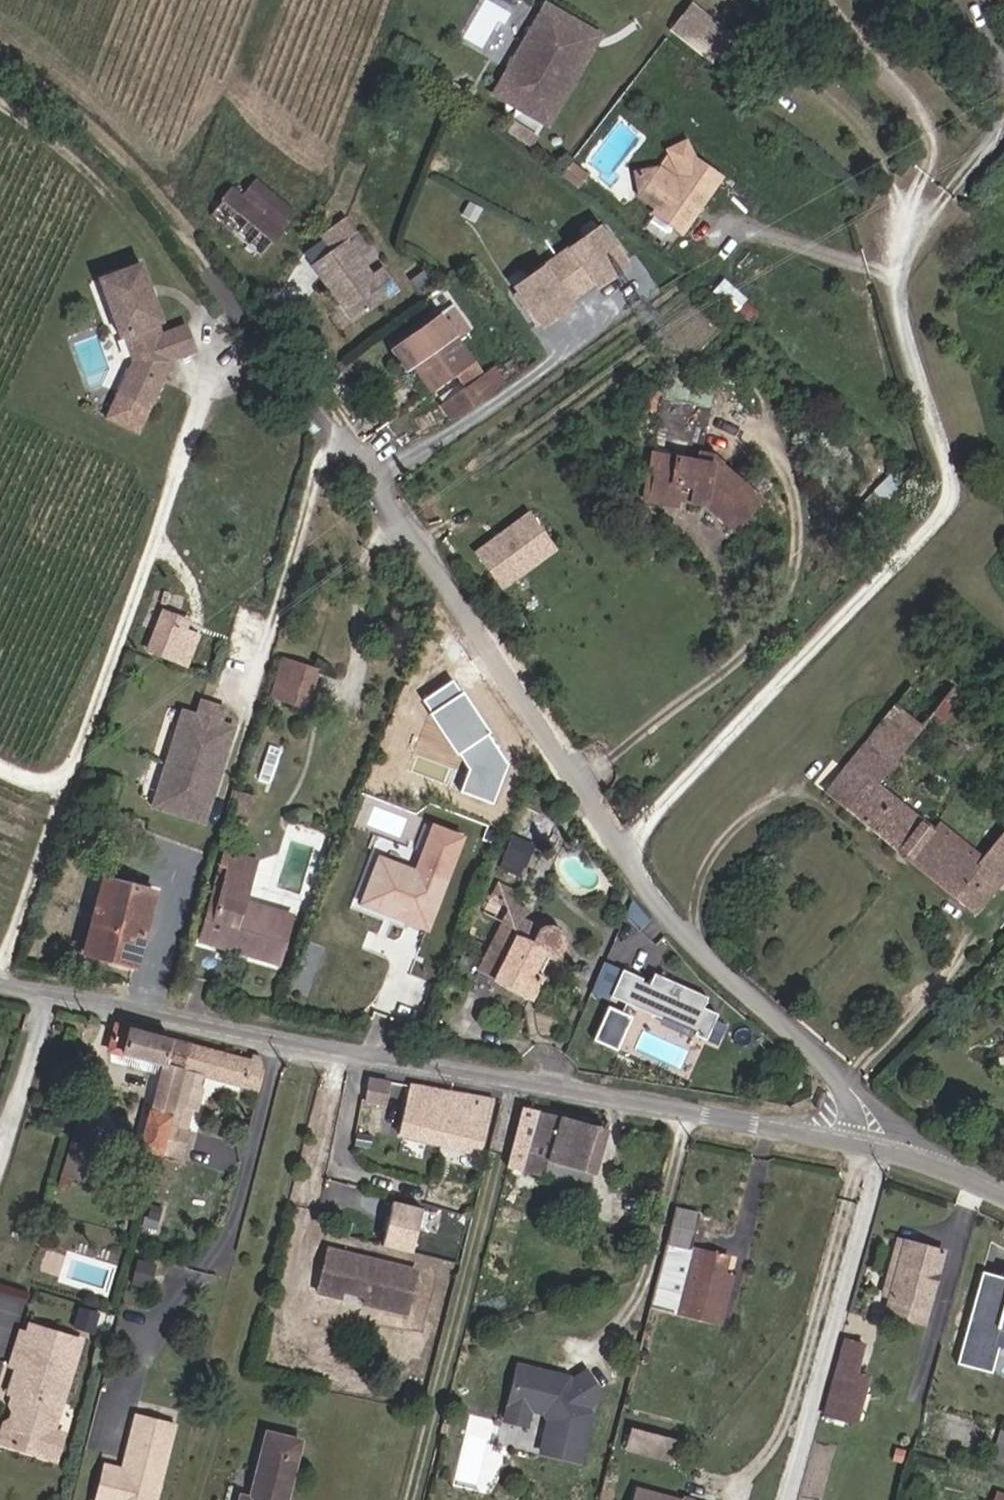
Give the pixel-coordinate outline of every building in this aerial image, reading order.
[(581,37),(537,12),(500,77),(506,101),(514,106),(520,115),(537,124),(556,92),(552,90),(557,82),(560,84),(575,58),(570,55),(581,37)] [(686,56),(706,31),(681,12),(662,37),(686,56)] [(722,44),(706,31),(686,56),(703,69),(722,44)] [(653,203),(651,207),(680,226),(720,171),(696,156),(687,138),(670,145),(680,166),(676,173),(659,162),(635,166),(637,191),(653,203)] [(586,171),(569,159),(560,171),(577,183),(586,171)] [(254,174),(246,185),(254,192),(250,198),(260,205),(272,191),(254,174)] [(290,204),(272,191),(260,205),(250,198),(254,192),(246,185),(242,189),(230,180),(207,207),(254,247),(278,219),(290,204)] [(373,262),(348,225),(355,220),(349,210),(328,224),(335,234),(313,249),(352,308),(399,277),(384,255),(373,262)] [(538,316),(566,295),(593,275),(621,254),(625,251),(604,222),(586,236),(581,229),(526,271),(530,277),(512,290),(534,319),(538,316)] [(596,280),(624,259),(621,254),(593,275),(596,280)] [(91,275),(113,333),(121,330),(130,355),(132,359),(129,366),(145,374),(139,386),(133,382),(128,393),(143,401),(165,356),(155,330),(151,319),(155,317),(132,258),(91,275)] [(542,321),(570,300),(566,295),(538,316),(542,321)] [(466,328),(449,302),(394,339),(426,387),(448,373),(457,386),(434,402),(445,417),(501,380),(489,363),(474,372),(451,338),(466,328)] [(190,346),(180,321),(155,330),(165,356),(190,346)] [(130,355),(115,387),(128,393),(133,382),(139,386),(145,374),(129,366),(132,359),(130,355)] [(131,426),(143,401),(128,393),(115,387),(103,413),(131,426)] [(652,397),(641,486),(672,490),(695,493),(726,516),(740,500),(748,506),(759,492),(711,451),(692,449),(695,402),(652,397)] [(672,490),(641,486),(639,501),(670,504),(672,490)] [(733,524),(748,506),(740,500),(726,516),(733,524)] [(503,589),(559,547),(529,507),(473,549),(503,589)] [(155,661),(168,624),(145,615),(132,653),(155,661)] [(316,667),(282,656),(271,692),(304,704),(316,667)] [(212,770),(226,726),(211,722),(216,707),(192,700),(188,715),(173,711),(160,754),(186,762),(212,770)] [(910,859),(936,828),(879,782),(924,727),(894,703),(825,788),(910,859)] [(184,771),(186,762),(160,754),(158,763),(184,771)] [(212,770),(186,762),(184,771),(210,779),(212,770)] [(197,823),(210,779),(184,771),(158,763),(144,807),(197,823)] [(458,833),(427,821),(410,867),(377,855),(364,891),(411,908),(406,922),(423,928),(458,833)] [(936,828),(910,859),(976,913),(1003,879),(1003,827),(977,861),(936,828)] [(502,860),(523,868),(534,842),(513,833),(502,860)] [(399,857),(383,846),(381,851),(399,857)] [(291,912),(242,897),(255,857),(224,848),(198,937),(277,960),(291,912)] [(165,922),(173,896),(103,875),(80,949),(129,964),(144,915),(165,922)] [(517,887),(495,877),(480,908),(498,918),(496,922),(474,971),(529,999),(540,975),(528,969),(538,947),(548,952),(557,952),(564,946),(566,939),(565,930),(560,924),(555,920),(548,918),(539,921),(509,907),(517,887)] [(641,979),(621,970),(609,997),(658,1019),(659,1017),(694,1032),(692,1035),(705,1041),(716,1014),(702,1008),(706,997),(681,986),(676,997),(670,994),(674,983),(653,974),(648,984),(640,981),(641,979)] [(595,1038),(619,1045),(628,1011),(604,1004),(595,1038)] [(140,1147),(160,1153),(183,1069),(189,1071),(195,1047),(177,1043),(178,1038),(118,1025),(111,1048),(168,1066),(157,1104),(153,1104),(140,1147)] [(184,1128),(190,1108),(195,1110),(199,1095),(199,1094),(198,1094),(197,1093),(196,1093),(196,1092),(196,1090),(197,1089),(198,1088),(198,1087),(196,1084),(197,1079),(204,1075),(258,1089),(258,1067),(260,1057),(252,1055),(251,1060),(195,1047),(189,1071),(183,1069),(160,1153),(181,1159),(189,1129),(184,1128)] [(492,1102),(407,1084),(397,1135),(482,1153),(492,1102)] [(375,1089),(373,1098),(387,1101),(389,1093),(375,1089)] [(529,1108),(513,1175),(587,1193),(603,1126),(529,1108)] [(56,1109),(54,1117),(84,1127),(79,1140),(78,1140),(62,1186),(72,1190),(76,1179),(83,1181),(102,1125),(56,1109)] [(671,1218),(700,1226),(709,1191),(680,1184),(671,1218)] [(384,1244),(413,1251),(421,1208),(393,1203),(384,1244)] [(666,1230),(669,1219),(658,1215),(654,1226),(666,1230)] [(648,1303),(676,1311),(700,1226),(671,1218),(648,1303)] [(735,1236),(700,1226),(676,1311),(722,1323),(739,1260),(729,1257),(735,1236)] [(875,1307),(883,1309),(904,1238),(895,1236),(875,1307)] [(941,1249),(904,1238),(883,1309),(921,1320),(941,1249)] [(345,1253),(328,1249),(326,1259),(339,1262),(344,1259),(345,1253)] [(406,1313),(416,1270),(345,1253),(344,1259),(339,1262),(326,1259),(318,1292),(342,1298),(344,1291),(365,1296),(363,1303),(406,1313)] [(155,1263),(137,1259),(131,1283),(148,1288),(155,1263)] [(979,1270),(955,1357),(984,1365),(995,1327),(1003,1329),(1003,1277),(979,1270)] [(847,1314),(832,1367),(852,1373),(856,1373),(870,1320),(847,1314)] [(51,1429),(78,1339),(27,1324),(24,1333),(17,1331),(8,1364),(14,1366),(7,1392),(11,1393),(21,1396),(19,1404),(13,1407),(2,1443),(44,1455),(51,1429)] [(994,1362),(1003,1365),(1003,1346),(999,1345),(994,1362)] [(555,1372),(518,1363),(509,1401),(530,1406),(543,1410),(548,1417),(540,1449),(578,1459),(590,1413),(584,1412),(586,1404),(600,1395),(586,1371),(572,1380),(558,1376),(555,1372)] [(851,1425),(863,1381),(831,1371),(818,1417),(851,1425)] [(21,1396),(11,1393),(0,1429),(0,1442),(2,1443),(13,1407),(19,1404),(21,1396)] [(526,1423),(530,1406),(509,1401),(504,1417),(526,1423)] [(131,1413),(118,1467),(100,1462),(90,1499),(151,1499),(171,1424),(131,1413)] [(57,1459),(64,1433),(51,1429),(44,1455),(57,1459)] [(663,1437),(631,1429),(627,1446),(659,1454),(663,1437)] [(301,1438),(264,1430),(246,1497),(235,1494),(234,1499),(285,1499),(301,1438)] [(994,1463),(1003,1466),(1003,1433),(994,1463)] [(673,1458),(678,1441),(663,1437),(659,1454),(673,1458)] [(635,1486),(631,1499),(687,1499),(635,1486)]
